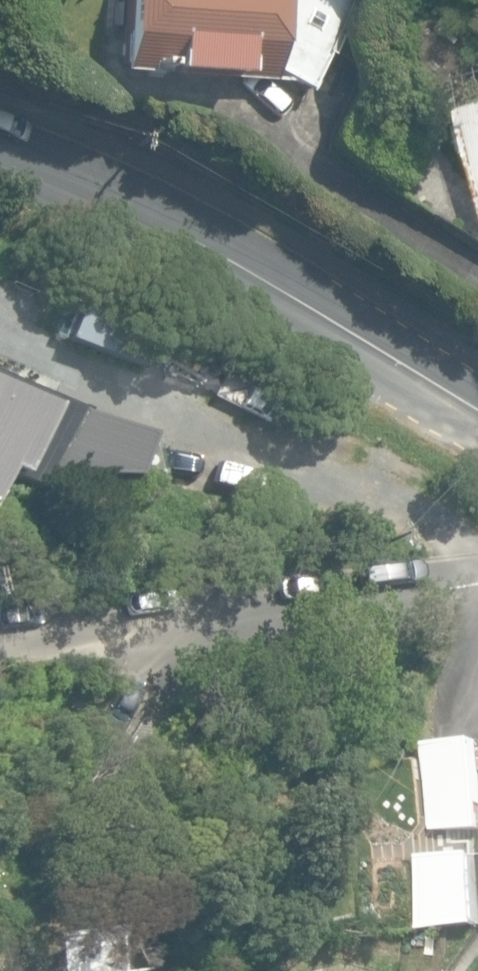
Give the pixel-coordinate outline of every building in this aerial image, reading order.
[(309,92),(359,0),(125,0),(121,74),(293,82),(309,92)] [(468,102),(477,135),(477,99),(468,102)] [(6,473),(49,491),(61,473),(149,477),(162,436),(0,373),(0,481),(6,473)] [(424,736),(426,822),(475,821),(473,735),(424,736)] [(415,851),(419,920),(476,917),(472,848),(415,851)]
